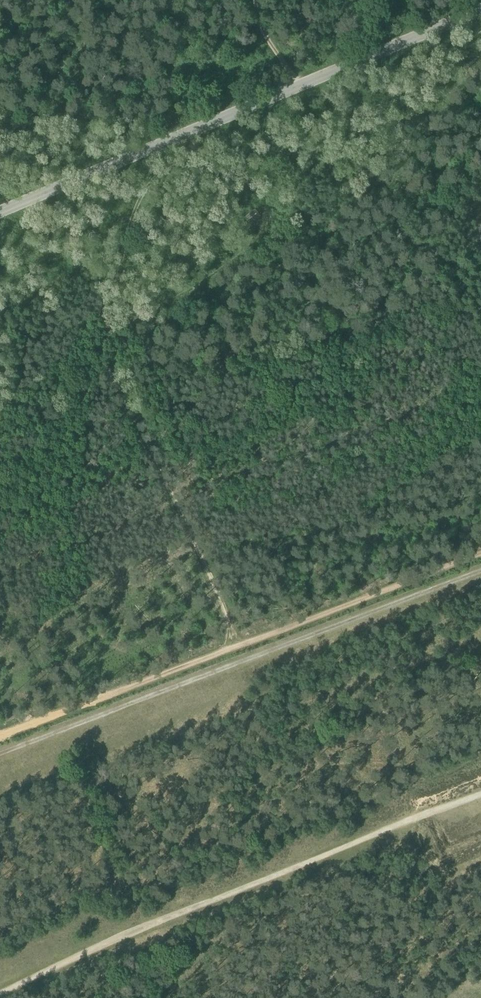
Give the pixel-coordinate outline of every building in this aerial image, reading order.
[(248,221),(257,233),(268,225),(259,213),(248,221)]
